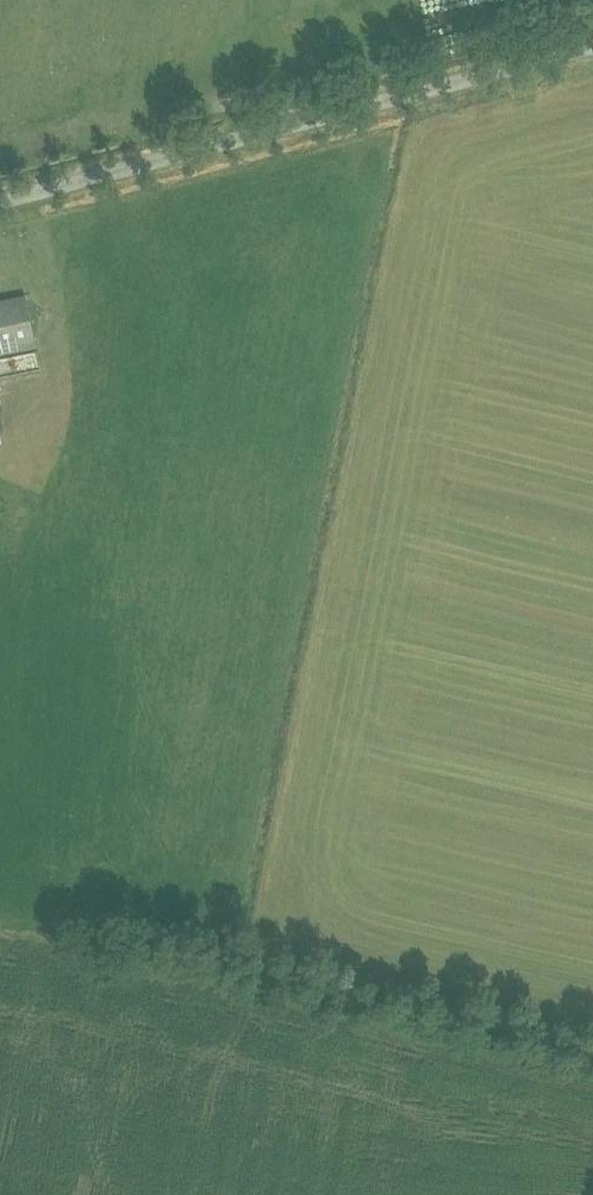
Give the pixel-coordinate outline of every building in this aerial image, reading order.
[(26,296),(0,301),(0,354),(36,346),(26,296)]
